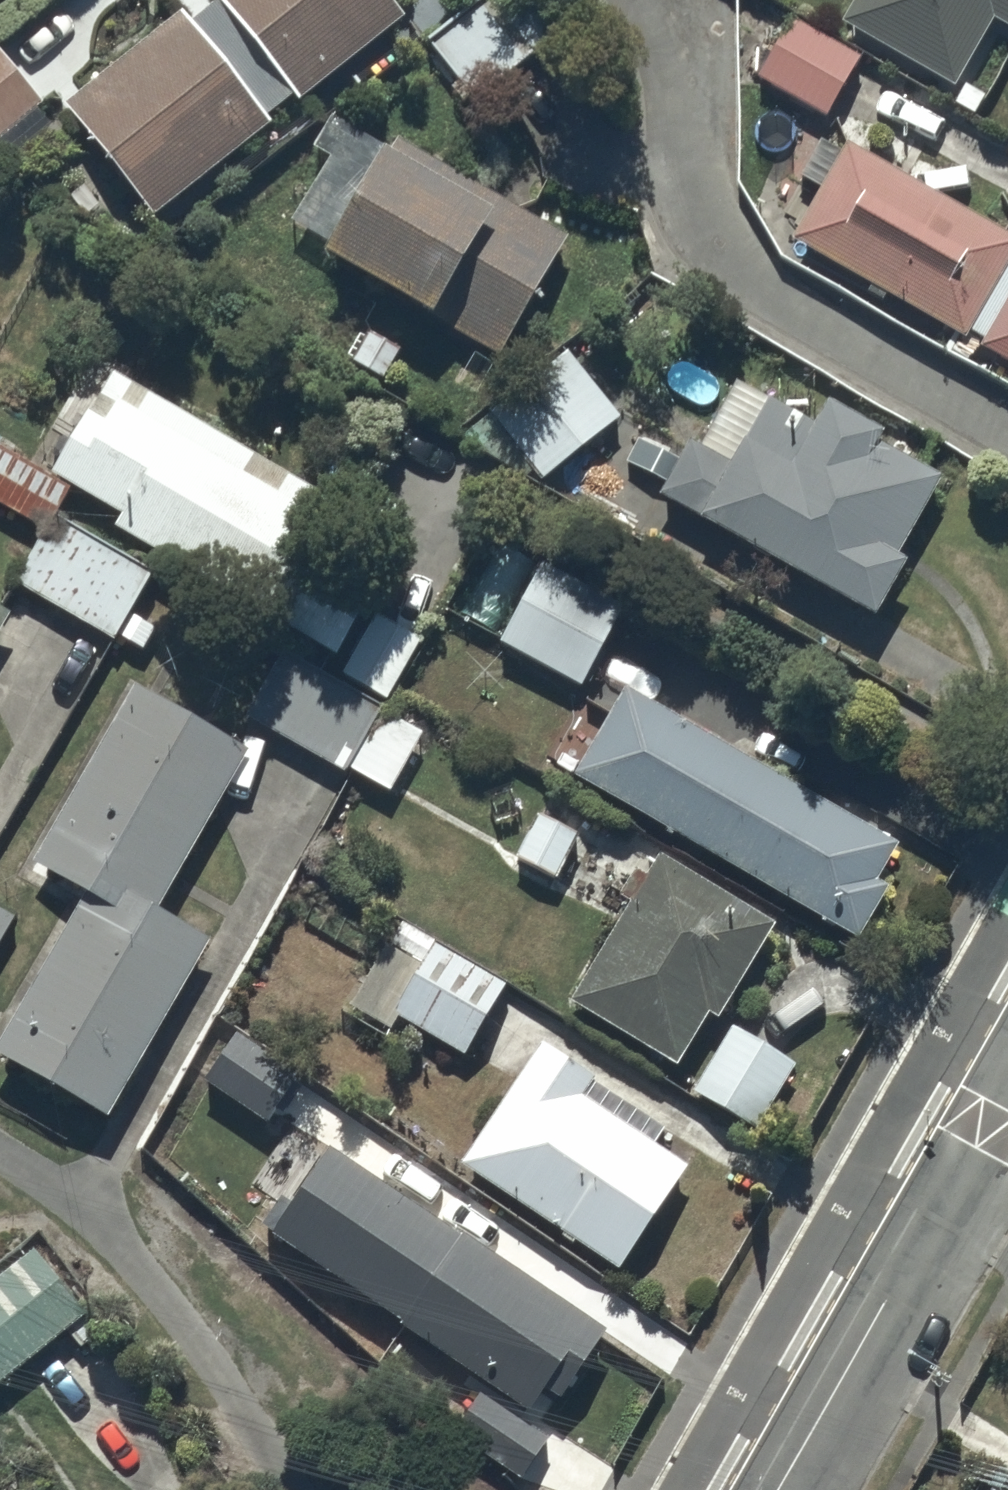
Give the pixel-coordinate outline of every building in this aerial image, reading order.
[(64,102),(156,214),(273,118),(267,110),(293,89),(301,98),(404,14),(393,0),(211,0),(192,16),(183,5),(64,102)] [(559,29),(536,0),(471,0),(427,35),(459,74),(451,80),(464,97),(472,91),(476,96),(559,29)] [(841,17),(957,83),(996,15),(1007,22),(1007,0),(851,0),(841,17)] [(862,54),(793,12),(757,72),(826,114),(862,54)] [(44,98),(0,44),(0,134),(44,98)] [(567,232),(394,130),(386,141),(338,112),(316,149),(328,156),(292,218),(329,240),(326,245),(437,310),(435,314),(497,351),(567,232)] [(793,236),(966,333),(969,327),(984,335),(980,342),(1007,358),(1007,227),(848,138),(836,160),(817,149),(803,174),(822,185),(793,236)] [(533,466),(541,476),(621,413),(569,347),(460,433),(525,473),(533,466)] [(117,358),(52,466),(121,508),(114,520),(334,652),(405,535),(149,390),(155,381),(117,358)] [(692,435),(661,490),(877,610),(907,556),(900,552),(944,471),(882,436),(887,427),(829,395),(817,417),(770,390),(732,458),(692,435)] [(14,576),(112,636),(115,631),(142,647),(155,624),(132,610),(156,570),(59,511),(74,487),(17,453),(22,445),(0,431),(0,505),(42,530),(14,576)] [(544,557),(500,637),(582,683),(627,603),(544,557)] [(13,608),(0,601),(0,629),(13,608)] [(376,608),(341,667),(388,695),(423,636),(376,608)] [(281,649),(246,711),(343,767),(346,763),(390,788),(422,731),(281,649)] [(0,1035),(0,1050),(111,1112),(210,937),(157,907),(249,745),(133,680),(33,858),(85,887),(0,1035)] [(898,838),(625,681),(575,768),(862,933),(891,882),(878,874),(898,838)] [(539,807),(515,852),(557,874),(581,830),(539,807)] [(718,1012),(777,919),(663,848),(648,871),(639,865),(622,892),(632,898),(571,994),(678,1061),(711,1008),(718,1012)] [(17,916),(0,905),(0,943),(17,916)] [(465,1051),(508,981),(402,917),(351,1002),(392,1027),(400,1013),(465,1051)] [(236,1028),(205,1075),(268,1117),(299,1070),(236,1028)] [(543,1036),(460,1159),(619,1267),(691,1162),(657,1139),(666,1126),(595,1077),(597,1073),(543,1036)] [(281,1190),(262,1218),(529,1403),(545,1381),(561,1392),(607,1327),(463,1227),(460,1232),(329,1141),(290,1196),(281,1190)] [(90,1307),(37,1241),(0,1270),(0,1379),(90,1307)] [(524,1475),(549,1432),(477,1390),(452,1433),(524,1475)]
